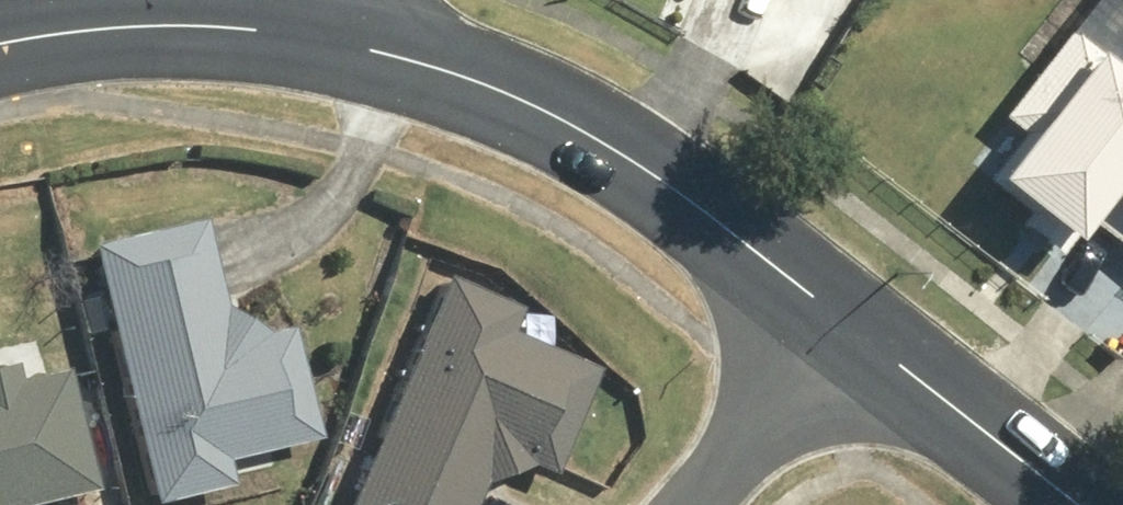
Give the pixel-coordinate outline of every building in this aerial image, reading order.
[(1122,265),(1122,76),(1116,84),(1058,39),(990,125),(1010,140),(967,193),(1046,254),(1069,223),(1122,265)] [(80,249),(138,504),(158,504),(219,491),(213,466),(305,446),(280,332),(253,338),(213,313),(192,224),(80,249)] [(341,504),(464,504),(472,488),(518,471),(543,482),(589,376),(501,337),(512,311),(439,279),(341,504)] [(72,499),(81,497),(52,375),(5,385),(1,371),(0,371),(0,504),(74,504),(72,499)]
